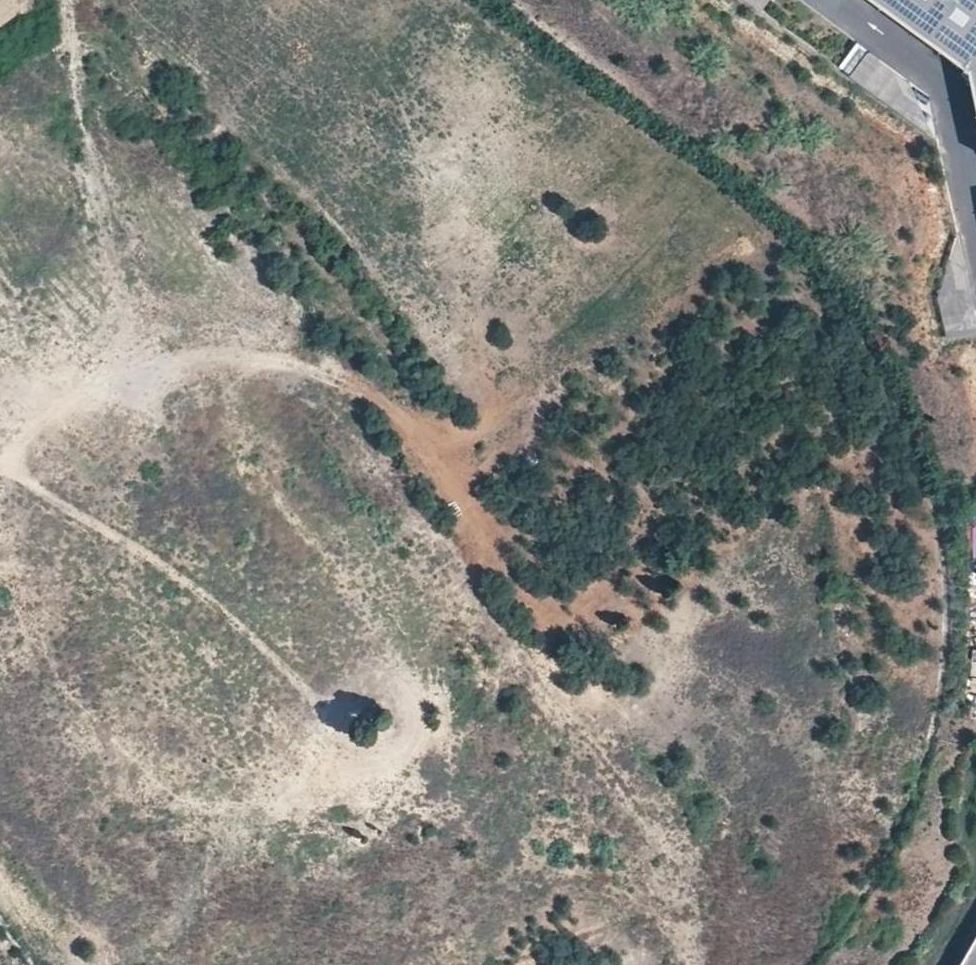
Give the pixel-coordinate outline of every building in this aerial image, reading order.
[(765,10),(772,0),(749,0),(765,10)] [(969,70),(975,101),(975,0),(873,0),(969,70)] [(956,964),(975,964),(975,931),(956,964)]
